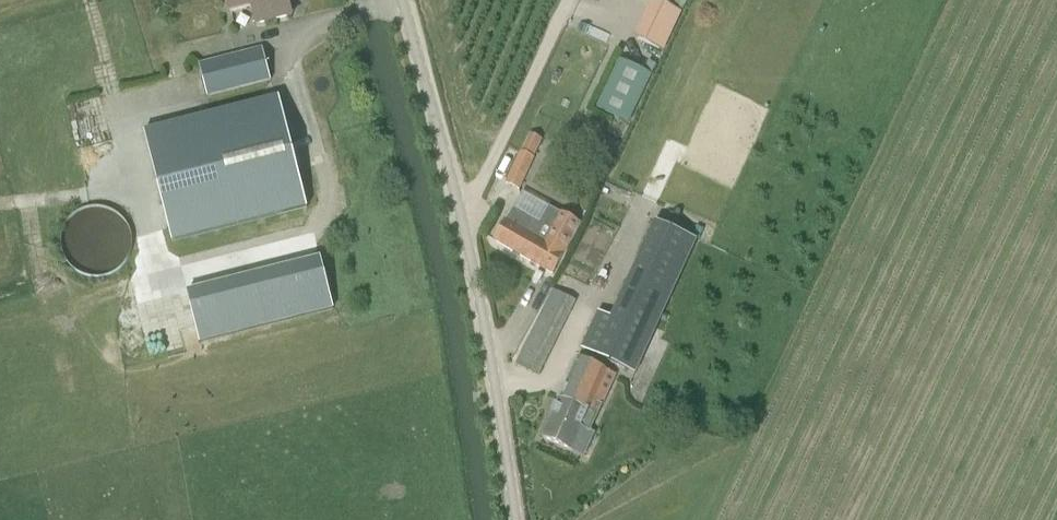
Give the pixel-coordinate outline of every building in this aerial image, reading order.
[(288,0),(227,0),(231,14),(250,9),(255,27),(293,17),(291,12),(294,11),(291,1),(289,2),(288,0)] [(638,40),(661,51),(673,25),(675,27),(682,12),(669,6),(672,0),(657,0),(657,1),(650,14),(638,40)] [(185,10),(188,36),(226,30),(222,4),(185,10)] [(199,66),(207,97),(271,80),(262,49),(199,66)] [(652,75),(619,60),(596,109),(628,125),(652,75)] [(657,65),(649,61),(644,71),(652,75),(657,65)] [(280,99),(279,97),(144,132),(173,242),(308,207),(307,205),(280,99)] [(521,153),(507,184),(519,189),(533,159),(532,158),(537,147),(527,142),(522,154),(521,153)] [(138,245),(138,244),(136,234),(134,228),(131,222),(126,216),(120,211),(114,208),(108,206),(99,204),(93,205),(83,208),(77,211),(70,216),(65,222),(62,228),(60,235),(59,243),(59,250),(61,258),(64,265),(68,270),(73,275),(80,279),(86,282),(95,284),(102,284),(110,282),(118,278),(125,274),(131,267),(134,261),(136,254),(138,245)] [(494,240),(553,275),(565,256),(581,224),(550,206),(540,223),(514,208),(494,240)] [(588,232),(613,244),(619,230),(594,219),(588,232)] [(656,222),(619,302),(612,318),(598,312),(582,349),(636,374),(697,241),(656,222)] [(321,259),(187,293),(200,344),(333,310),(321,259)] [(539,373),(575,302),(553,291),(517,362),(539,373)] [(561,398),(543,438),(572,451),(583,428),(590,431),(597,414),(601,404),(603,405),(616,375),(579,358),(561,398)]
